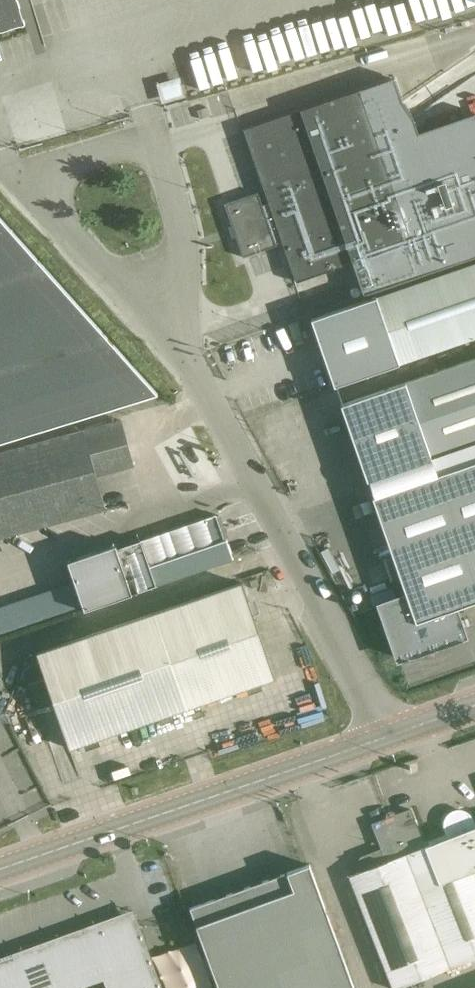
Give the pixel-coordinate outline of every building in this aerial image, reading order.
[(24,23),(17,0),(0,0),(0,30),(24,23)] [(392,78),(243,129),(268,202),(263,204),(258,192),(224,203),(242,256),(276,245),(275,243),(282,241),(296,281),(353,262),(364,294),(474,256),(474,114),(417,134),(412,119),(399,100),(392,78)] [(176,84),(160,88),(163,99),(179,95),(176,84)] [(158,394),(0,217),(0,442),(158,394)] [(311,319),(335,386),(474,338),(474,262),(311,319)] [(341,404),(367,481),(474,444),(474,358),(341,404)] [(105,509),(96,475),(132,465),(120,420),(84,430),(83,429),(0,451),(0,538),(105,509)] [(367,481),(406,596),(381,605),(399,657),(463,635),(454,609),(474,602),(474,444),(367,481)] [(225,540),(216,515),(205,519),(206,519),(215,543),(178,556),(169,531),(160,535),(169,559),(150,566),(157,585),(234,558),(228,539),(225,540)] [(85,610),(87,610),(133,594),(116,545),(69,561),(85,610)] [(161,611),(193,704),(274,676),(242,583),(161,611)] [(69,747),(193,704),(161,611),(36,653),(45,679),(29,685),(37,707),(53,702),(69,747)] [(446,829),(449,836),(425,846),(410,808),(391,816),(450,967),(474,957),(474,826),(472,819),(471,816),(470,814),(468,813),(466,812),(464,810),(462,810),(459,810),(458,810),(450,813),(448,815),(446,817),(445,819),(445,821),(445,824),(445,826),(446,829)] [(391,816),(372,823),(387,861),(348,876),(392,987),(395,987),(450,967),(391,816)] [(309,863),(190,907),(219,987),(354,987),(309,863)] [(127,913),(18,953),(19,955),(0,962),(0,987),(155,987),(127,913)]
